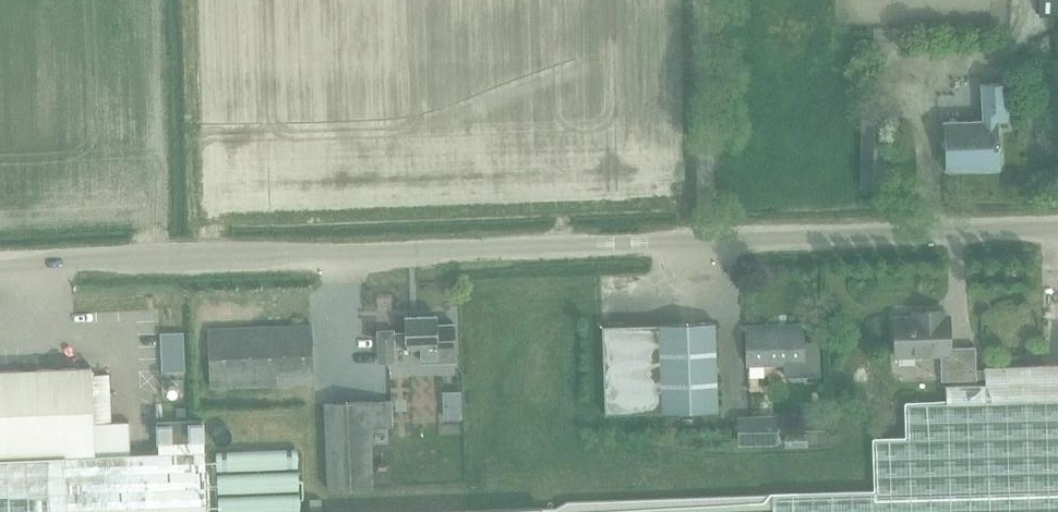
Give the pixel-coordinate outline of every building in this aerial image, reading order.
[(1037,15),(1057,16),(1057,0),(1038,0),(1037,15)] [(999,168),(998,146),(997,121),(1008,120),(1006,83),(981,83),(982,120),(943,122),(944,148),(945,170),(999,168)] [(884,118),(862,118),(861,188),(883,188),(884,118)] [(10,239),(0,239),(0,252),(10,252),(10,239)] [(985,367),(985,369),(976,370),(975,347),(950,347),(949,316),(944,316),(944,311),(913,312),(914,317),(894,318),(895,356),(940,355),(941,381),(976,380),(976,378),(985,378),(985,384),(946,385),(946,403),(907,404),(908,439),(875,440),(876,492),(772,495),(773,508),(773,511),(1057,511),(1057,364),(985,367)] [(436,316),(405,316),(405,332),(393,333),(393,330),(377,331),(378,361),(394,361),(393,347),(420,347),(420,359),(455,359),(454,324),(437,324),(436,316)] [(719,411),(716,323),(603,327),(606,415),(719,411)] [(311,325),(208,329),(210,388),(313,384),(311,325)] [(746,331),(747,364),(784,363),(785,376),(819,375),(818,343),(803,343),(803,329),(746,331)] [(1033,363),(1034,363),(1035,363),(1037,363),(1038,362),(1039,361),(1040,360),(1041,359),(1041,358),(1042,357),(1042,355),(1042,354),(1041,353),(1041,351),(1040,350),(1039,349),(1038,349),(1037,348),(1035,348),(1034,347),(1033,348),(1031,348),(1030,349),(1029,349),(1028,350),(1027,351),(1026,353),(1026,354),(1026,355),(1026,357),(1027,358),(1027,359),(1028,360),(1029,361),(1030,362),(1031,363),(1033,363)] [(204,451),(203,422),(157,423),(159,453),(130,454),(129,423),(110,424),(94,425),(92,367),(0,371),(0,511),(207,511),(204,451)] [(391,401),(325,404),(328,491),(373,489),(370,428),(392,427),(391,401)] [(777,415),(737,416),(738,444),(778,443),(777,415)] [(212,434),(212,435),(212,437),(213,439),(214,441),(215,442),(216,443),(217,444),(219,445),(221,445),(223,446),(224,445),(226,445),(228,444),(229,443),(230,442),(231,440),(232,439),(233,437),(233,435),(233,434),(232,432),(231,430),(230,429),(229,427),(228,426),(226,426),(224,425),(223,425),(221,425),(219,426),(217,426),(216,427),(215,429),(214,430),(213,432),(212,434)] [(237,441),(237,458),(319,457),(319,440),(237,441)] [(240,500),(323,499),(322,481),(320,481),(320,461),(239,462),(240,500)] [(773,508),(772,495),(567,502),(555,509),(541,509),(541,507),(429,511),(653,511),(773,508)]
